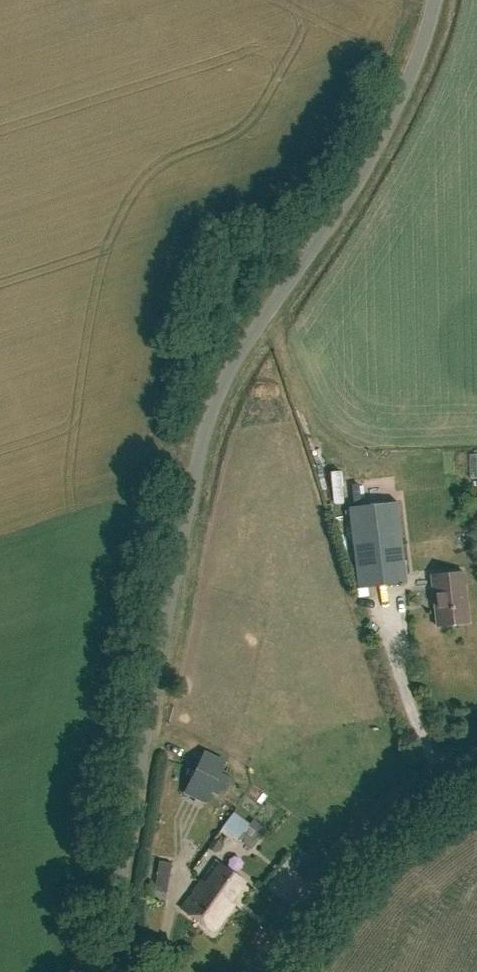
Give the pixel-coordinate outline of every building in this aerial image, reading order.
[(405,583),(397,504),(347,511),(356,588),(405,583)] [(467,625),(462,570),(431,573),(436,628),(467,625)] [(225,760),(202,749),(181,792),(204,803),(210,790),(221,795),(230,777),(220,772),(225,760)] [(234,812),(222,827),(237,839),(249,824),(234,812)] [(199,881),(228,901),(243,879),(214,859),(199,881)] [(199,881),(181,908),(215,931),(233,905),(228,901),(199,881)]
